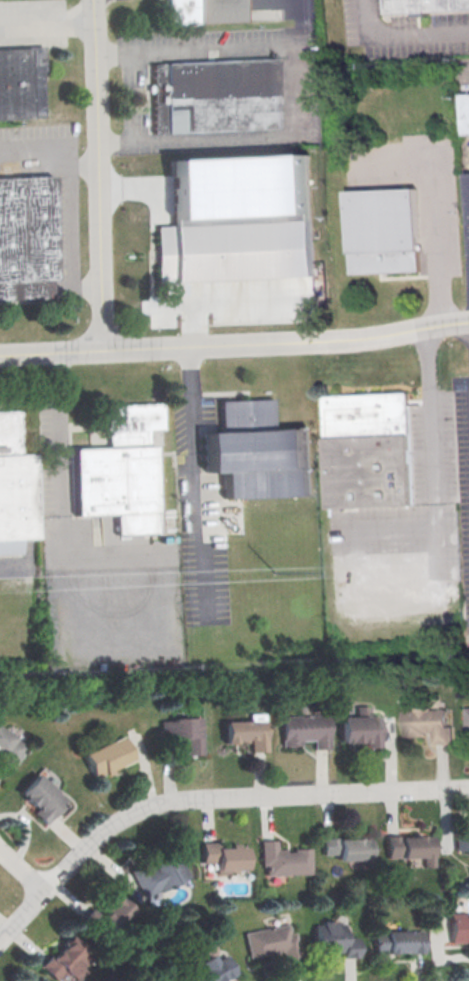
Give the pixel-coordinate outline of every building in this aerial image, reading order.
[(166,27),(164,0),(241,0),(242,22),(166,27)] [(392,18),(391,0),(468,0),(468,14),(392,18)] [(43,117),(0,119),(0,51),(40,49),(43,117)] [(151,65),(276,60),(278,129),(154,134),(151,65)] [(52,300),(0,302),(0,179),(51,177),(55,281),(51,281),(52,300)] [(419,190),(423,272),(352,275),(348,193),(419,190)] [(158,285),(314,279),(312,221),(156,227),(158,285)] [(326,396),(409,392),(415,505),(331,509),(326,396)] [(220,401),(274,398),(274,430),(222,433),(220,401)] [(75,450),(109,448),(105,407),(163,403),(165,429),(150,431),(150,447),(156,447),(158,534),(118,535),(117,515),(77,516),(75,450)] [(38,539),(0,540),(0,412),(19,411),(21,456),(34,456),(38,539)] [(310,429),(312,494),(225,500),(224,474),(209,473),(206,435),(310,429)] [(338,716),(355,716),(355,706),(368,705),(368,715),(378,715),(379,746),(363,747),(363,741),(339,742),(338,716)] [(403,710),(446,708),(447,726),(452,726),(452,744),(433,744),(432,731),(425,731),(425,735),(404,736),(403,710)] [(222,721),(248,720),(248,714),(263,713),(265,751),(250,752),(249,739),(243,739),(243,741),(223,742),(222,721)] [(280,715),(326,713),(327,749),(312,749),(311,740),(299,740),(299,744),(281,745),(280,715)] [(158,721),(171,721),(171,718),(199,716),(201,754),(184,754),(183,739),(159,740),(158,721)] [(10,769),(0,762),(0,756),(0,728),(26,746),(10,769)] [(82,754),(122,735),(133,759),(93,778),(82,754)] [(18,792),(36,773),(53,789),(54,788),(67,800),(44,824),(33,814),(37,809),(18,792)] [(454,832),(468,832),(468,849),(454,849),(454,832)] [(386,857),(386,837),(433,835),(434,866),(422,867),(421,856),(386,857)] [(322,854),(321,838),(369,837),(370,860),(337,861),(337,854),(322,854)] [(264,875),(264,864),(260,865),(259,840),(275,839),(275,848),(284,848),(284,851),(291,851),(291,848),(309,847),(310,873),(264,875)] [(200,863),(200,842),(217,841),(217,847),(227,847),(227,843),(235,843),(235,847),(243,847),(243,868),(214,868),(214,863),(200,863)] [(144,896),(130,869),(144,862),(146,867),(151,864),(148,859),(172,847),(186,875),(144,896)] [(106,937),(91,923),(116,895),(131,909),(106,937)] [(466,914),(468,914),(468,937),(468,941),(450,942),(449,912),(466,911),(466,914)] [(312,925),(342,923),(343,938),(357,937),(358,955),(340,956),(340,951),(313,952),(312,925)] [(243,933),(287,924),(289,932),(293,931),(298,956),(283,960),(281,950),(248,957),(243,933)] [(374,932),(422,931),(422,951),(375,952),(374,932)] [(85,972),(76,980),(70,980),(60,972),(53,980),(38,966),(68,936),(83,950),(73,960),(85,972)] [(234,972),(218,980),(192,980),(184,966),(208,952),(213,961),(224,955),(234,972)]
